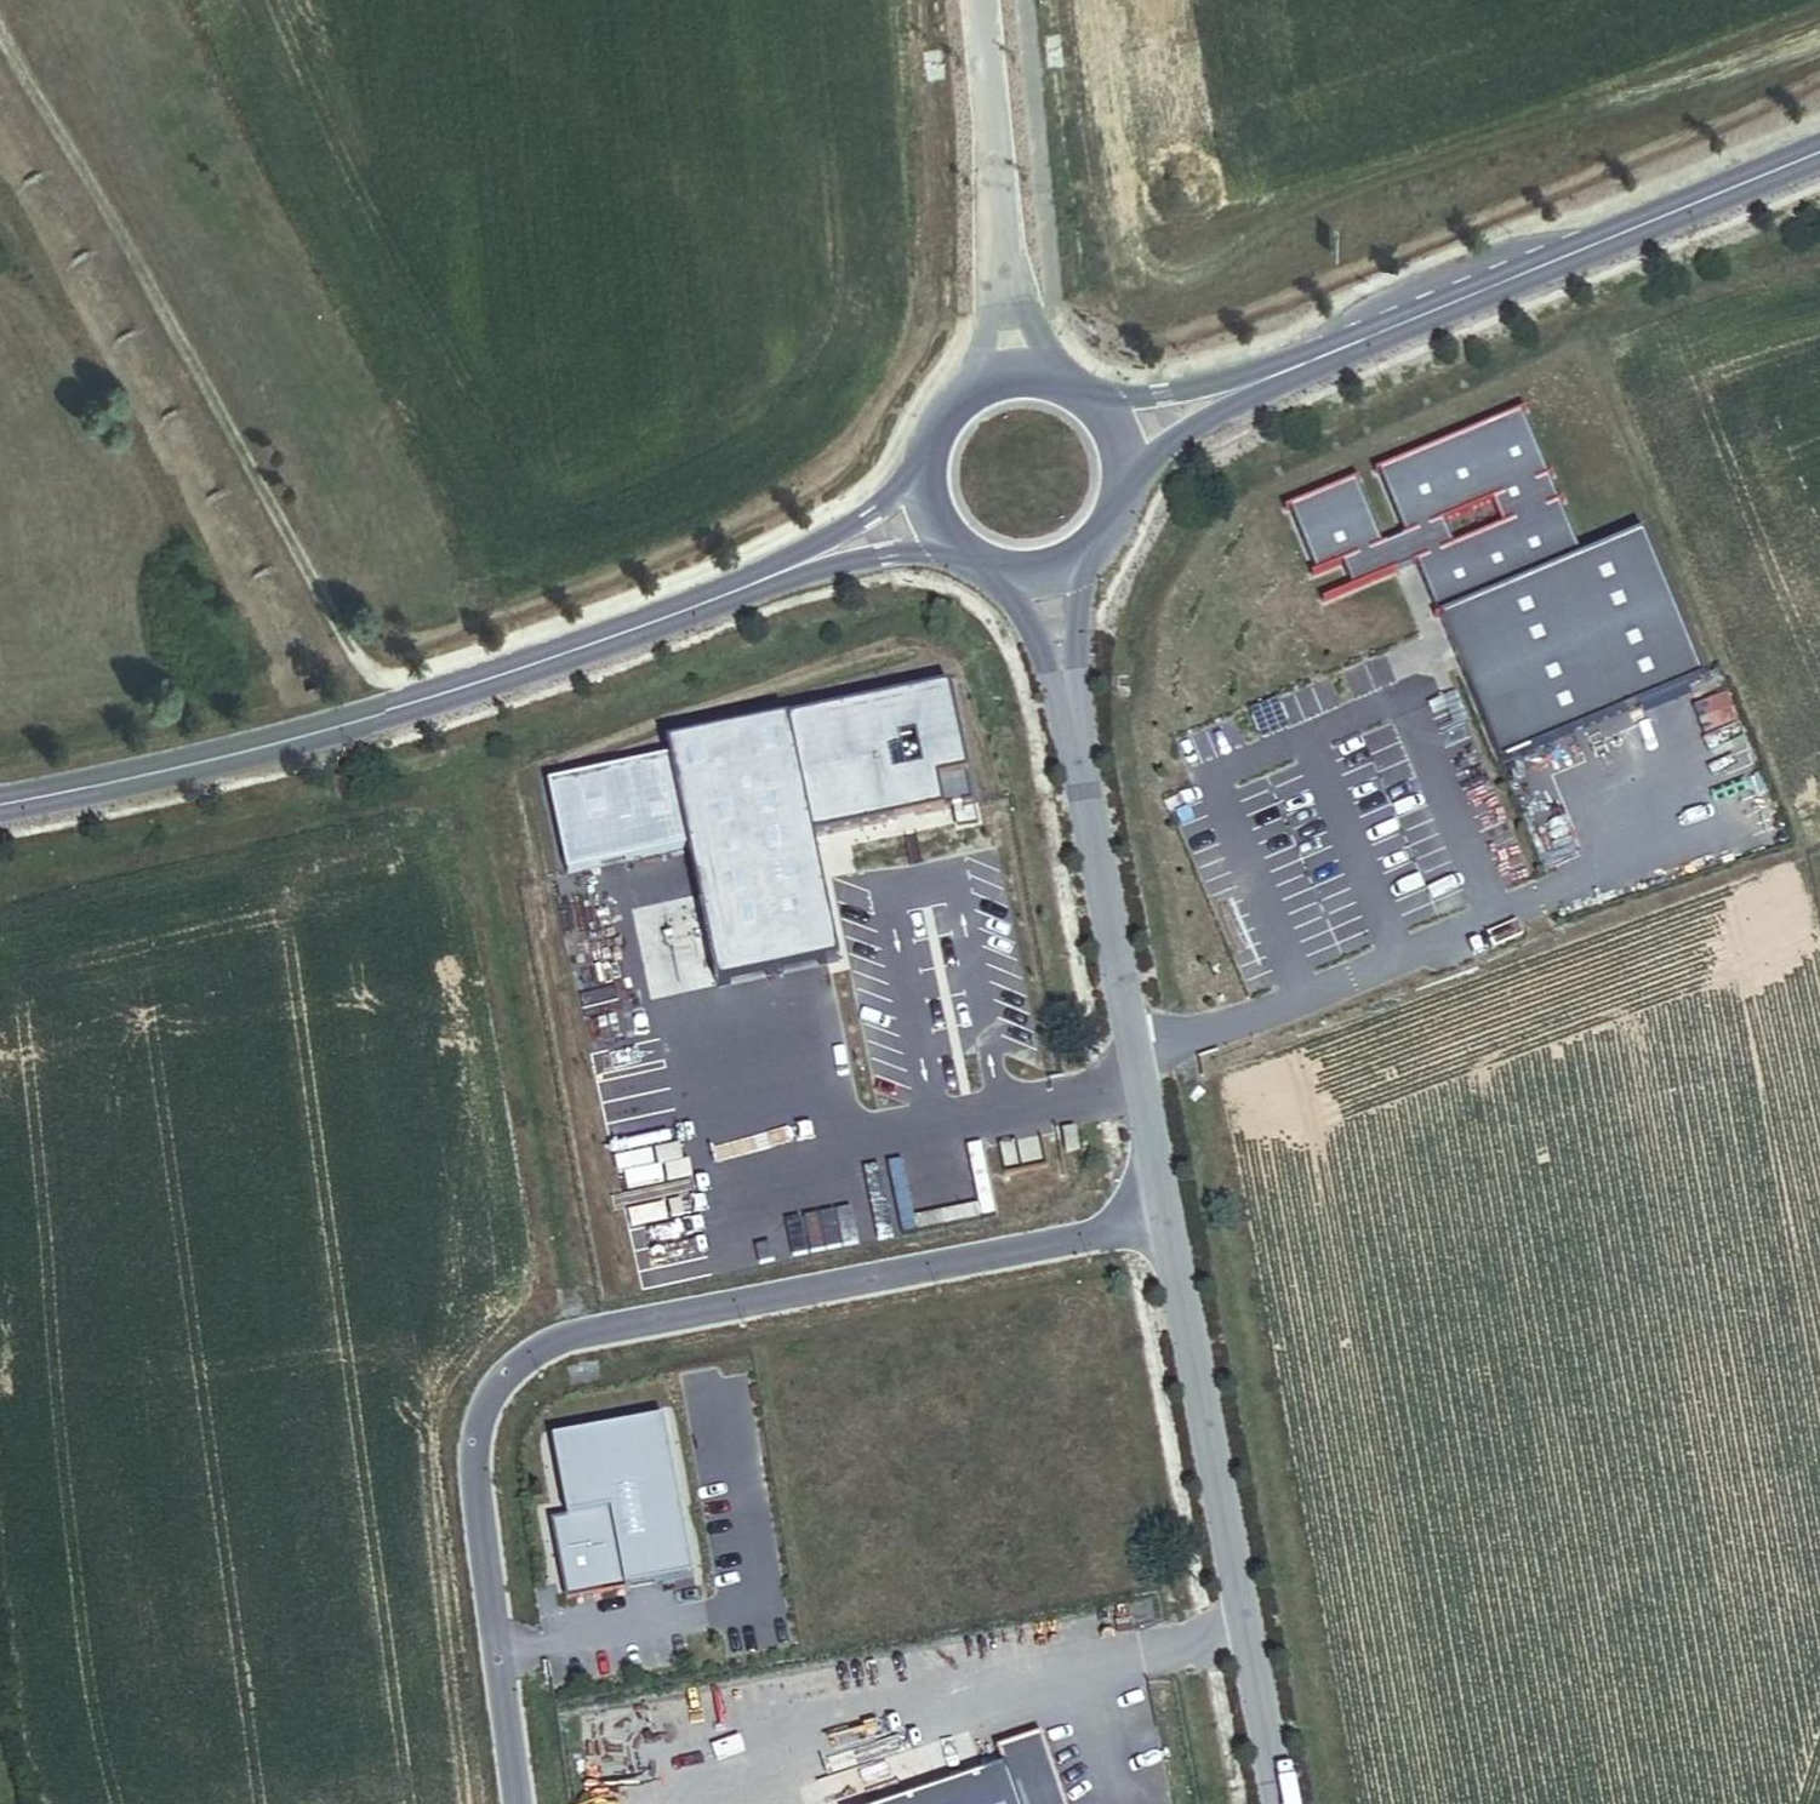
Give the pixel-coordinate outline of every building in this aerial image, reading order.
[(1705,677),(1646,532),(1638,536),(1578,390),(1430,451),(1456,514),(1433,523),(1407,460),(1323,495),(1347,554),(1343,556),(1356,588),(1417,563),(1499,762),(1637,705),(1685,686),(1705,677)] [(1690,700),(1685,686),(1637,705),(1643,719),(1690,700)] [(674,771),(553,793),(569,882),(691,859),(718,999),(841,975),(817,851),(902,834),(900,825),(919,822),(921,831),(976,821),(955,705),(672,757),(674,771)] [(900,825),(902,834),(921,831),(919,822),(900,825)] [(696,1576),(666,1422),(557,1443),(572,1519),(556,1523),(571,1600),(696,1576)] [(1009,1769),(907,1803),(1062,1803),(1039,1735),(1002,1748),(1009,1769)]
